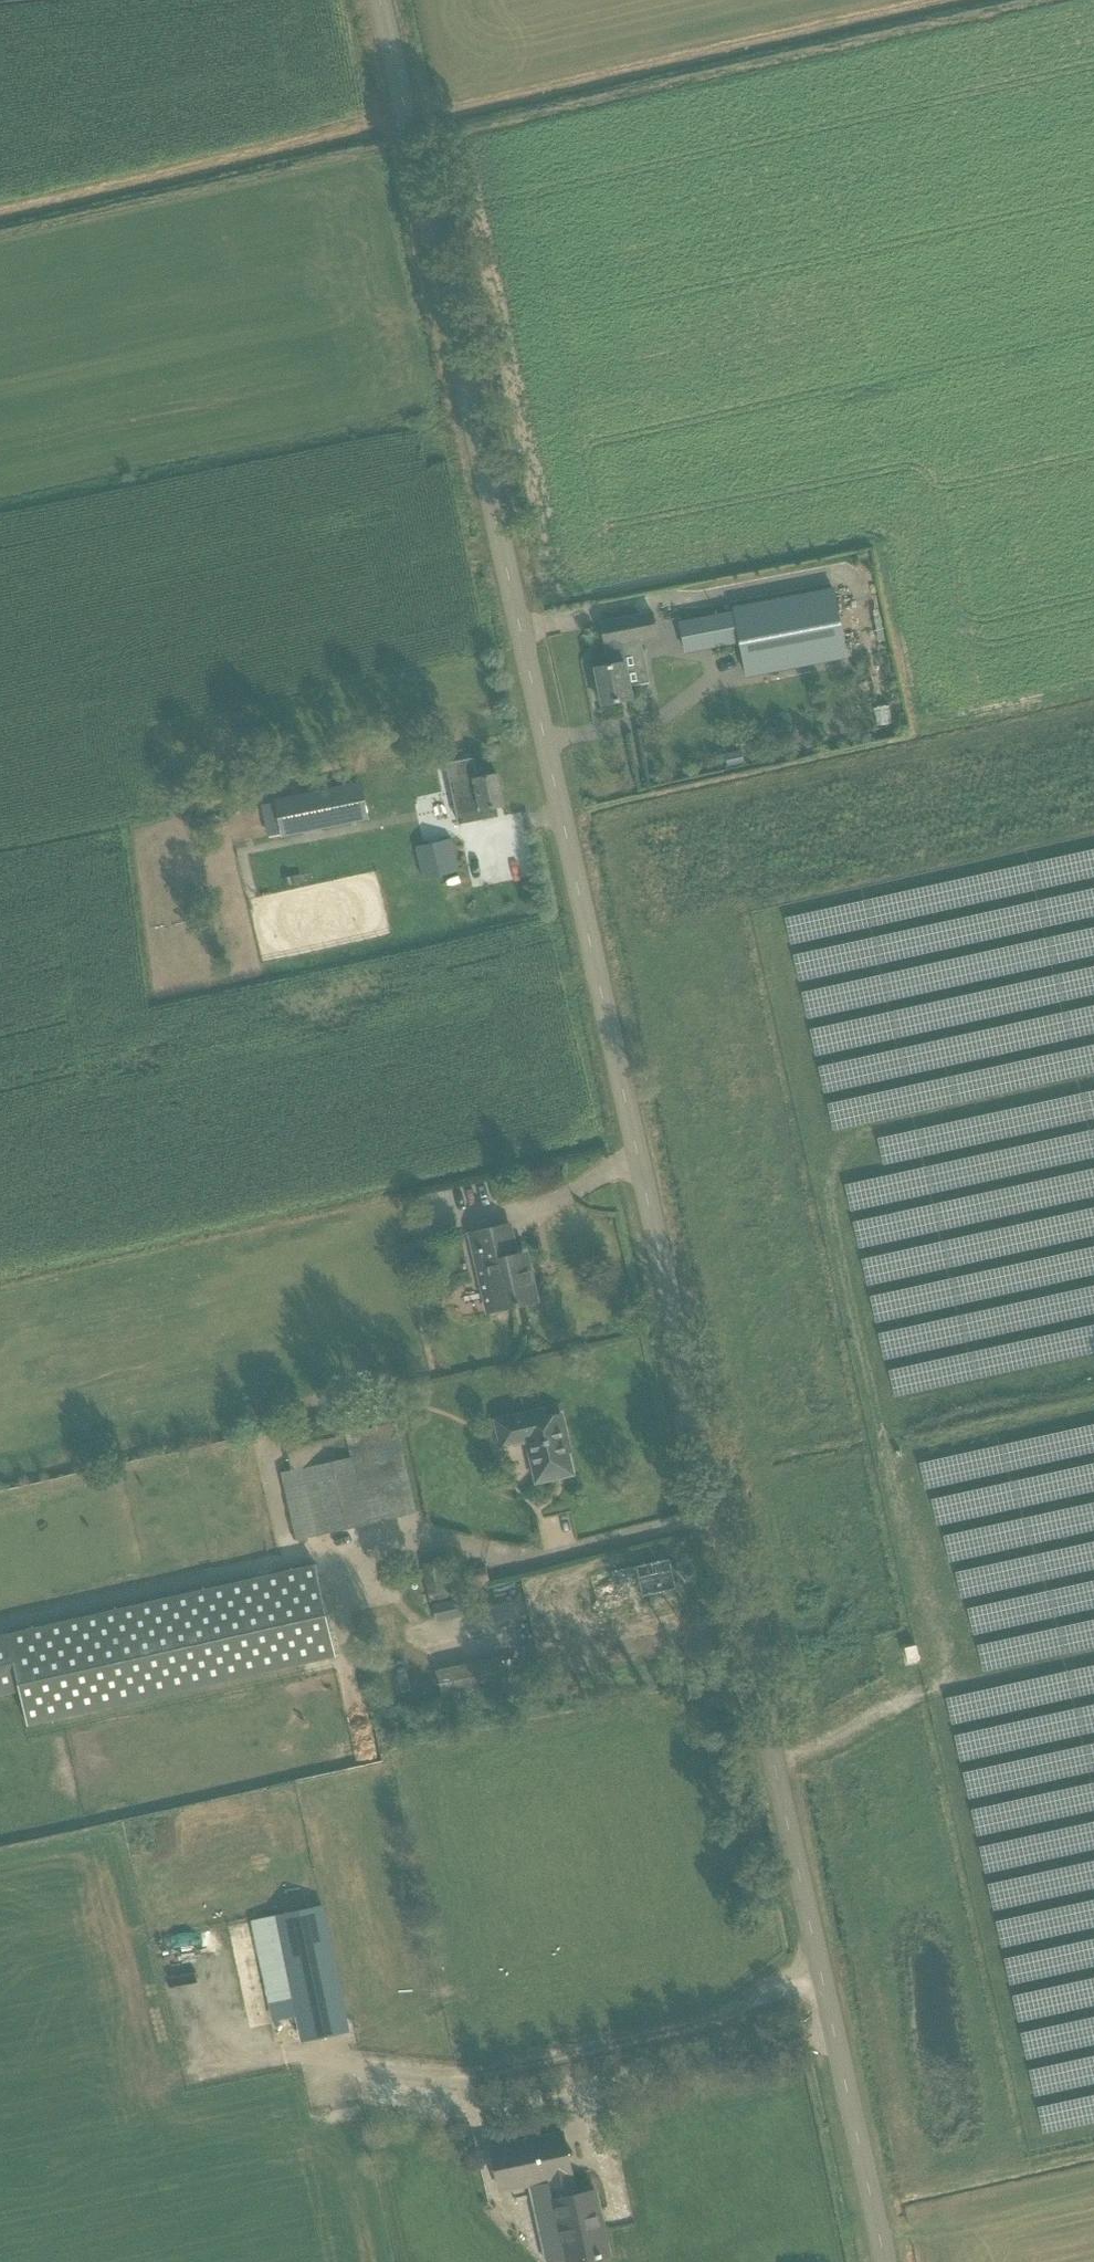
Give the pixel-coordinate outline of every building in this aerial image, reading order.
[(735,611),(680,622),(686,653),(741,642),(747,677),(847,658),(834,588),(734,608),(735,611)] [(634,698),(626,658),(643,654),(639,639),(657,636),(652,612),(602,622),(610,666),(595,669),(602,705),(634,698)] [(672,758),(659,761),(662,773),(675,770),(672,758)] [(504,806),(497,774),(476,779),(474,779),(474,780),(451,785),(459,823),(498,816),(496,808),(504,806)] [(340,787),(274,801),(281,836),(347,823),(340,787)] [(423,880),(460,872),(452,838),(432,842),(429,828),(404,834),(408,851),(416,849),(423,880)] [(514,1307),(513,1306),(535,1301),(524,1254),(516,1256),(509,1225),(472,1234),(472,1232),(468,1233),(486,1314),(514,1307)] [(551,1481),(551,1479),(573,1474),(565,1438),(567,1438),(561,1414),(545,1418),(543,1409),(521,1414),(521,1412),(494,1418),(500,1447),(526,1442),(535,1484),(551,1481)] [(283,1428),(291,1470),(281,1472),(292,1527),(286,1529),(289,1540),(416,1512),(396,1423),(364,1430),(361,1412),(343,1416),(342,1414),(283,1428)] [(443,1561),(423,1564),(428,1596),(448,1594),(443,1561)] [(0,1634),(0,1692),(19,1687),(28,1726),(111,1706),(332,1656),(311,1562),(90,1612),(72,1617),(0,1634)] [(593,1622),(646,1611),(638,1576),(609,1582),(608,1579),(598,1582),(599,1584),(573,1590),(577,1608),(590,1605),(593,1622)] [(915,1645),(904,1648),(907,1662),(919,1660),(915,1645)] [(501,1656),(435,1670),(440,1699),(506,1684),(506,1686),(541,1677),(536,1653),(502,1661),(501,1656)] [(323,1907),(277,1916),(256,1921),(275,2020),(297,2015),(302,2040),(348,2030),(323,1907)] [(491,2148),(500,2190),(549,2179),(554,2200),(552,2200),(559,2230),(540,2234),(547,2261),(577,2261),(588,2259),(610,2255),(595,2191),(576,2195),(571,2176),(572,2175),(563,2132),(541,2137),(491,2148)]
